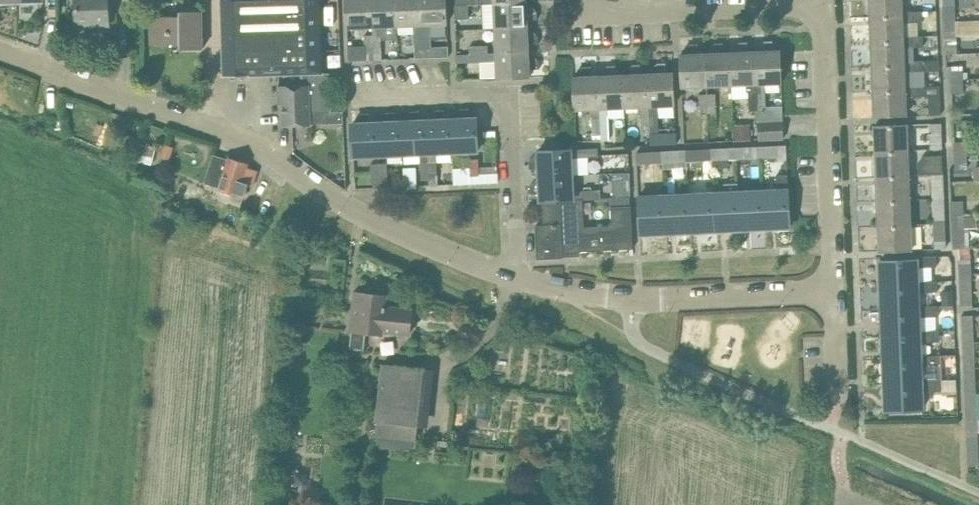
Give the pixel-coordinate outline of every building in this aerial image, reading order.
[(77,5),(78,25),(110,24),(109,0),(77,0),(77,5)] [(225,77),(324,74),(324,68),(323,53),(322,0),(223,0),(225,77)] [(372,0),(347,0),(348,28),(373,27),(372,0)] [(397,0),(372,0),(373,27),(373,35),(374,53),(382,53),(382,34),(381,34),(380,26),(398,26),(397,0)] [(421,0),(397,0),(398,26),(422,24),(421,0)] [(422,24),(423,32),(424,51),(432,50),(431,32),(430,32),(430,24),(448,23),(447,0),(421,0),(422,24)] [(871,16),(903,15),(903,12),(903,0),(870,0),(871,16)] [(528,11),(527,2),(484,4),(485,29),(496,28),(528,27),(528,19),(538,19),(537,10),(528,11)] [(469,5),(455,6),(456,18),(469,17),(469,5)] [(948,20),(956,19),(956,7),(947,7),(948,20)] [(150,16),(150,24),(150,44),(181,43),(181,49),(203,48),(203,11),(180,11),(180,15),(150,16)] [(903,15),(871,16),(871,41),(904,40),(904,37),(904,22),(922,22),(922,11),(903,12),(903,15)] [(956,19),(948,20),(949,54),(958,53),(956,19)] [(528,27),(496,28),(497,52),(529,51),(529,44),(539,44),(539,35),(529,36),(528,27)] [(424,51),(423,32),(414,33),(415,51),(424,51)] [(374,53),(373,35),(365,35),(366,53),(374,53)] [(904,40),(871,41),(872,66),(905,65),(905,61),(905,47),(913,47),(923,46),(923,36),(904,37),(904,40)] [(756,51),(758,110),(766,110),(766,91),(765,91),(765,83),(782,83),(781,50),(774,50),(773,40),(765,41),(765,51),(756,51)] [(758,110),(756,51),(749,51),(748,41),(740,42),(740,52),(731,52),(732,85),(749,84),(750,92),(749,92),(750,110),(758,110)] [(732,85),(731,52),(724,52),(724,42),(715,43),(715,53),(706,53),(707,86),(708,94),(716,93),(715,85),(732,85)] [(707,86),(706,53),(699,53),(699,43),(690,44),(690,54),(681,54),(682,87),(707,86)] [(470,54),(489,53),(488,45),(470,45),(470,54)] [(497,52),(489,53),(470,54),(458,54),(458,62),(489,61),(489,60),(497,60),(498,78),(530,77),(530,69),(540,69),(540,60),(530,60),(529,51),(497,52)] [(334,52),(323,53),(324,68),(335,67),(334,52)] [(925,61),(924,61),(924,71),(940,70),(939,60),(925,61)] [(905,65),(872,66),(873,91),(906,90),(906,87),(925,86),(924,72),(924,71),(924,61),(914,61),(905,61),(905,65)] [(648,73),(650,106),(675,105),(674,72),(666,73),(666,63),(657,63),(657,73),(648,73)] [(650,106),(648,73),(641,74),(641,64),(632,64),(633,74),(624,74),(625,107),(639,106),(639,115),(642,115),(643,133),(651,132),(650,114),(650,106)] [(608,75),(599,75),(601,135),(610,134),(609,116),(611,116),(610,108),(625,107),(624,74),(617,75),(616,65),(608,65),(608,75)] [(601,135),(599,75),(592,76),(591,66),(583,66),(583,76),(574,77),(575,109),(593,108),(593,117),(592,117),(593,135),(601,135)] [(953,79),(964,79),(964,67),(952,68),(953,79)] [(964,79),(953,79),(953,91),(965,90),(964,79)] [(311,124),(310,85),(279,86),(279,98),(283,98),(283,125),(311,124)] [(906,90),(873,91),(874,116),(894,115),(907,114),(906,97),(925,96),(925,86),(906,87),(906,90)] [(716,93),(708,94),(708,112),(717,112),(716,93)] [(708,112),(708,94),(699,94),(701,142),(709,142),(708,112)] [(461,119),(452,119),(454,152),(479,151),(477,118),(470,118),(469,108),(461,109),(461,119)] [(454,152),(452,119),(445,119),(444,109),(436,110),(436,120),(427,120),(429,153),(454,152)] [(429,153),(427,120),(420,120),(420,111),(411,111),(411,121),(402,121),(404,154),(429,153)] [(404,154),(402,121),(395,122),(395,112),(386,112),(387,122),(377,122),(379,155),(404,154)] [(379,155),(377,122),(371,123),(370,113),(361,113),(362,123),(352,124),(354,156),(379,155)] [(658,114),(650,114),(651,132),(659,132),(658,114)] [(784,138),(783,122),(758,123),(759,139),(784,138)] [(876,151),(909,150),(908,125),(875,126),(876,151)] [(739,140),(755,140),(754,128),(738,128),(739,140)] [(931,149),(942,149),(941,132),(930,132),(931,149)] [(956,153),(967,153),(967,143),(956,144),(956,153)] [(164,144),(160,157),(169,159),(172,147),(164,144)] [(762,157),(779,156),(779,145),(762,146),(762,157)] [(737,158),(754,157),(753,146),(737,147),(737,158)] [(540,176),(580,173),(580,157),(598,156),(598,148),(539,151),(539,160),(529,160),(530,169),(539,169),(540,176)] [(713,159),(730,158),(729,148),(712,148),(713,159)] [(687,149),(688,160),(704,159),(704,149),(687,149)] [(671,161),(680,160),(679,150),(662,151),(663,161),(671,161)] [(909,150),(876,151),(877,176),(910,175),(909,150)] [(638,162),(655,162),(654,151),(637,152),(638,162)] [(968,164),(967,153),(956,153),(956,164),(968,164)] [(214,154),(208,173),(207,175),(221,180),(219,188),(244,197),(248,185),(253,186),(258,170),(247,167),(249,163),(230,157),(229,159),(214,154)] [(932,174),(943,173),(942,157),(931,157),(932,174)] [(479,158),(470,159),(471,177),(480,177),(479,158)] [(429,161),(430,179),(438,179),(437,160),(429,161)] [(430,179),(429,161),(421,161),(422,180),(430,179)] [(380,181),(379,163),(371,163),(372,182),(380,181)] [(379,163),(380,181),(388,181),(388,163),(379,163)] [(580,173),(540,176),(540,185),(530,185),(531,194),(541,194),(541,201),(580,199),(600,198),(600,188),(581,189),(580,173)] [(764,191),(766,228),(790,227),(788,174),(777,175),(777,190),(764,191)] [(911,200),(910,175),(877,176),(878,201),(911,200)] [(630,180),(613,181),(613,197),(631,196),(630,180)] [(933,198),(944,198),(943,180),(932,181),(933,198)] [(766,228),(764,191),(739,192),(741,229),(766,228)] [(739,192),(714,193),(716,230),(741,229),(739,192)] [(716,230),(714,193),(689,194),(691,231),(716,230)] [(691,231),(689,194),(664,196),(666,233),(691,231)] [(666,233),(664,196),(639,197),(641,234),(666,233)] [(580,199),(541,201),(545,201),(546,224),(536,225),(538,259),(563,257),(563,252),(633,249),(631,204),(612,205),(613,224),(581,225),(580,199)] [(912,225),(911,200),(878,201),(879,226),(912,225)] [(952,214),(962,214),(961,202),(951,202),(952,214)] [(934,223),(945,223),(944,206),(933,206),(934,223)] [(962,214),(952,214),(953,248),(963,248),(962,214)] [(912,249),(912,225),(879,226),(880,251),(912,249)] [(935,248),(946,248),(945,231),(934,232),(935,248)] [(881,286),(938,283),(937,281),(919,281),(918,267),(937,267),(936,256),(917,257),(917,259),(880,261),(881,286)] [(960,273),(971,273),(971,257),(959,258),(960,273)] [(971,273),(960,273),(961,304),(972,303),(971,273)] [(938,283),(881,286),(882,311),(939,308),(939,305),(920,306),(919,293),(938,292),(938,283)] [(953,291),(943,291),(943,305),(953,305),(953,291)] [(356,292),(354,312),(352,330),(350,348),(364,350),(366,332),(382,333),(383,331),(390,332),(410,334),(413,310),(387,307),(387,306),(385,306),(387,295),(356,292)] [(939,308),(882,311),(883,336),(940,333),(940,330),(921,331),(920,317),(939,316),(939,308)] [(963,342),(974,341),(973,312),(962,313),(963,342)] [(940,333),(883,336),(884,360),(941,358),(941,355),(922,356),(921,342),(940,341),(940,333)] [(976,367),(974,341),(963,342),(964,368),(976,367)] [(941,358),(884,360),(885,385),(941,383),(941,380),(923,380),(922,367),(941,366),(941,358)] [(377,421),(375,437),(415,441),(417,425),(419,425),(423,388),(425,368),(383,364),(381,384),(377,421)] [(976,367),(964,368),(965,394),(977,394),(976,367)] [(941,383),(885,385),(886,410),(923,409),(923,391),(942,390),(941,383)] [(978,420),(977,394),(965,394),(966,420),(978,420)] [(978,446),(978,420),(966,420),(967,446),(978,446)] [(967,446),(968,465),(978,464),(978,449),(978,446),(967,446)]
